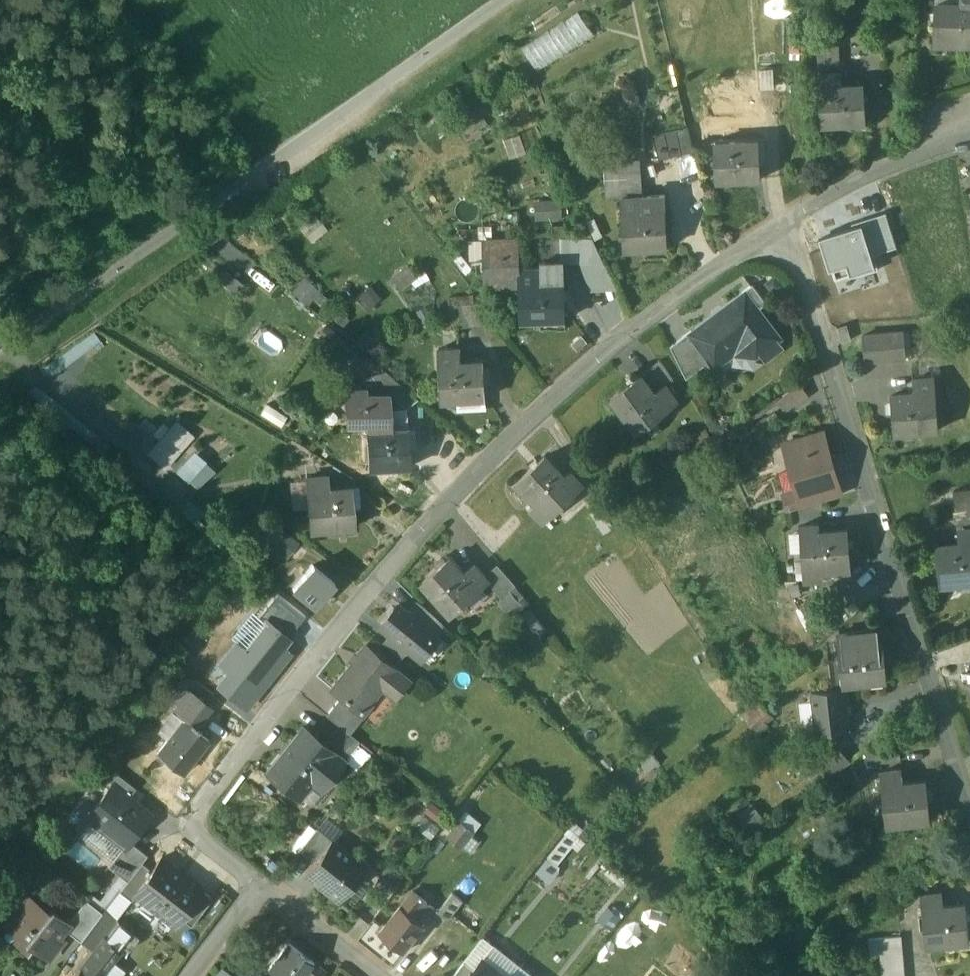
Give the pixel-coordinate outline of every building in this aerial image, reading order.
[(963,3),(936,3),(935,37),(962,38),(962,43),(969,43),(969,0),(964,0),(963,3)] [(838,26),(817,28),(817,38),(839,37),(838,26)] [(839,37),(817,38),(819,73),(841,72),(839,37)] [(841,72),(819,73),(822,125),(867,122),(864,83),(842,84),(841,72)] [(755,78),(736,80),(737,91),(746,90),(755,90),(755,78)] [(737,91),(734,91),(735,112),(747,111),(746,90),(737,91)] [(755,90),(746,90),(747,111),(757,110),(755,90)] [(734,91),(712,92),(714,129),(736,128),(735,112),(734,91)] [(688,126),(653,135),(659,158),(694,150),(688,126)] [(736,128),(714,129),(717,180),(762,179),(760,140),(737,141),(736,128)] [(641,158),(605,160),(608,197),(622,196),(644,195),(641,158)] [(644,195),(622,196),(625,248),(670,246),(666,194),(644,195)] [(536,199),(536,218),(562,218),(562,199),(536,199)] [(874,254),(897,247),(886,213),(851,224),(852,227),(862,224),(872,255),(874,254)] [(874,254),(872,255),(862,224),(852,227),(819,237),(829,270),(832,269),(835,279),(857,272),(858,276),(879,270),(874,254)] [(227,238),(219,248),(253,274),(260,265),(227,238)] [(519,238),(483,239),(484,286),(520,284),(519,268),(520,268),(519,238)] [(565,238),(547,238),(547,260),(548,262),(563,262),(565,262),(565,238)] [(593,238),(565,238),(565,262),(604,262),(593,238)] [(563,262),(548,262),(547,260),(540,260),(541,267),(541,280),(563,280),(563,262)] [(563,280),(541,280),(541,267),(520,268),(519,268),(520,284),(521,320),(565,319),(564,280),(563,280)] [(226,269),(219,278),(235,290),(242,281),(226,269)] [(293,295),(316,306),(325,289),(302,278),(293,295)] [(371,284),(355,294),(365,309),(380,299),(371,284)] [(744,293),(723,309),(724,314),(718,319),(713,316),(693,332),(692,330),(689,332),(711,359),(716,366),(734,352),(756,355),(772,343),(761,328),(760,321),(753,312),(767,302),(753,284),(743,291),(744,293)] [(478,303),(457,306),(460,327),(481,324),(478,303)] [(457,306),(450,307),(452,328),(460,327),(457,306)] [(847,325),(837,328),(842,342),(851,340),(847,325)] [(905,331),(864,334),(866,360),(907,357),(905,331)] [(689,332),(671,346),(687,378),(711,359),(689,332)] [(460,347),(438,349),(441,401),(485,399),(483,360),(461,361),(460,347)] [(658,360),(641,374),(654,391),(665,383),(665,384),(672,378),(658,360)] [(418,399),(384,371),(364,377),(364,387),(365,395),(386,395),(390,395),(406,408),(418,399)] [(654,391),(641,374),(610,397),(625,418),(636,432),(678,400),(665,384),(665,383),(654,391)] [(916,393),(892,395),(895,434),(940,430),(936,377),(915,379),(916,393)] [(364,387),(346,388),(347,421),(366,420),(366,417),(387,416),(386,395),(365,395),(364,387)] [(387,416),(366,417),(366,420),(369,468),(413,466),(411,427),(388,429),(387,416)] [(164,468),(195,435),(176,418),(146,450),(164,468)] [(709,439),(704,429),(700,431),(705,442),(709,439)] [(699,431),(688,436),(694,447),(705,442),(700,431),(699,431)] [(820,432),(784,443),(797,489),(798,491),(816,486),(838,479),(831,456),(827,457),(820,432)] [(195,489),(214,468),(192,448),(173,469),(195,489)] [(544,455),(515,482),(535,503),(530,508),(542,521),(582,484),(569,471),(563,477),(544,455)] [(329,489),(328,475),(306,477),(310,529),(354,525),(351,487),(329,489)] [(816,486),(798,491),(797,489),(784,493),(789,510),(820,501),(816,486)] [(955,489),(959,531),(969,530),(969,488),(955,489)] [(848,530),(819,532),(819,524),(801,525),(803,560),(805,579),(823,577),(823,576),(822,565),(849,563),(850,568),(851,568),(848,530)] [(959,531),(960,544),(936,547),(939,586),(969,582),(969,530),(959,531)] [(285,558),(296,543),(281,531),(269,545),(285,558)] [(465,573),(450,556),(421,583),(450,615),(489,580),(475,564),(465,573)] [(803,560),(796,561),(798,579),(805,579),(803,560)] [(849,563),(822,565),(823,576),(850,574),(850,568),(849,563)] [(313,565),(293,590),(315,607),(335,582),(313,565)] [(288,639),(306,617),(279,595),(261,617),(264,620),(288,639)] [(443,625),(417,600),(408,611),(422,622),(421,623),(435,634),(443,625)] [(408,611),(399,603),(381,625),(390,633),(409,648),(418,655),(435,634),(421,623),(422,622),(408,611)] [(291,641),(288,639),(264,620),(243,646),(237,641),(217,666),(223,670),(213,683),(246,710),(292,654),(285,648),(291,641)] [(880,628),(838,633),(843,684),(887,680),(883,641),(881,642),(880,628)] [(409,648),(390,633),(383,642),(401,657),(409,648)] [(366,645),(331,689),(340,696),(359,711),(360,710),(379,685),(395,697),(409,680),(366,645)] [(848,687),(812,691),(813,700),(816,729),(816,731),(849,727),(847,705),(850,704),(848,687)] [(184,719),(194,728),(210,708),(189,692),(174,712),(184,719)] [(359,711),(340,696),(326,714),(338,724),(349,733),(365,714),(360,710),(359,711)] [(813,700),(801,701),(804,731),(816,729),(813,700)] [(159,730),(169,738),(184,719),(174,712),(159,730)] [(209,740),(194,728),(184,719),(169,738),(157,753),(182,773),(209,740)] [(338,724),(323,743),(343,759),(358,740),(349,733),(338,724)] [(323,743),(302,727),(266,772),(297,797),(319,770),(328,778),(343,759),(323,743)] [(815,758),(831,772),(848,754),(832,740),(815,758)] [(879,748),(868,749),(869,763),(880,762),(879,748)] [(105,764),(98,772),(106,778),(112,770),(105,764)] [(134,786),(112,770),(106,778),(112,783),(127,795),(134,786)] [(856,770),(836,776),(838,786),(859,780),(856,770)] [(903,771),(881,772),(886,824),(931,820),(928,782),(904,784),(903,771)] [(127,795),(112,783),(86,817),(123,845),(124,846),(128,840),(149,813),(127,795)] [(750,797),(725,812),(739,834),(764,819),(750,797)] [(471,852),(480,838),(473,834),(481,819),(462,808),(445,837),(471,852)] [(575,823),(534,869),(546,880),(587,834),(575,823)] [(315,827),(299,849),(314,861),(330,839),(315,827)] [(314,861),(304,873),(338,899),(365,865),(330,839),(314,861)] [(124,846),(123,845),(108,865),(126,880),(141,862),(146,854),(128,840),(124,846)] [(201,889),(160,857),(150,869),(133,892),(135,894),(174,924),(180,916),(201,889)] [(126,880),(119,890),(130,899),(135,894),(133,892),(150,869),(141,862),(126,880)] [(201,889),(180,916),(190,924),(211,897),(201,889)] [(942,891),(921,894),(926,946),(969,941),(966,903),(944,905),(942,891)] [(433,907),(413,892),(382,932),(406,950),(425,926),(421,923),(433,907)] [(452,894),(438,912),(449,920),(463,902),(452,894)] [(64,928),(68,922),(67,921),(49,908),(47,911),(28,896),(6,924),(18,934),(14,939),(27,950),(31,944),(45,955),(54,944),(52,943),(64,928)] [(85,899),(67,921),(68,922),(64,928),(79,940),(80,940),(102,912),(85,899)] [(102,912),(80,940),(92,949),(103,935),(116,918),(104,909),(102,912)] [(137,935),(116,918),(103,935),(119,948),(122,945),(127,949),(137,935)] [(103,935),(92,949),(79,965),(93,975),(98,975),(119,948),(103,935)] [(879,938),(883,975),(905,975),(901,936),(879,938)] [(289,942),(268,968),(278,975),(301,975),(313,962),(289,942)] [(482,959),(474,970),(469,975),(504,975),(482,959)] [(313,962),(301,975),(320,975),(324,971),(313,962)] [(453,975),(469,975),(474,970),(464,962),(453,975)] [(79,965),(71,975),(93,975),(79,965)]
